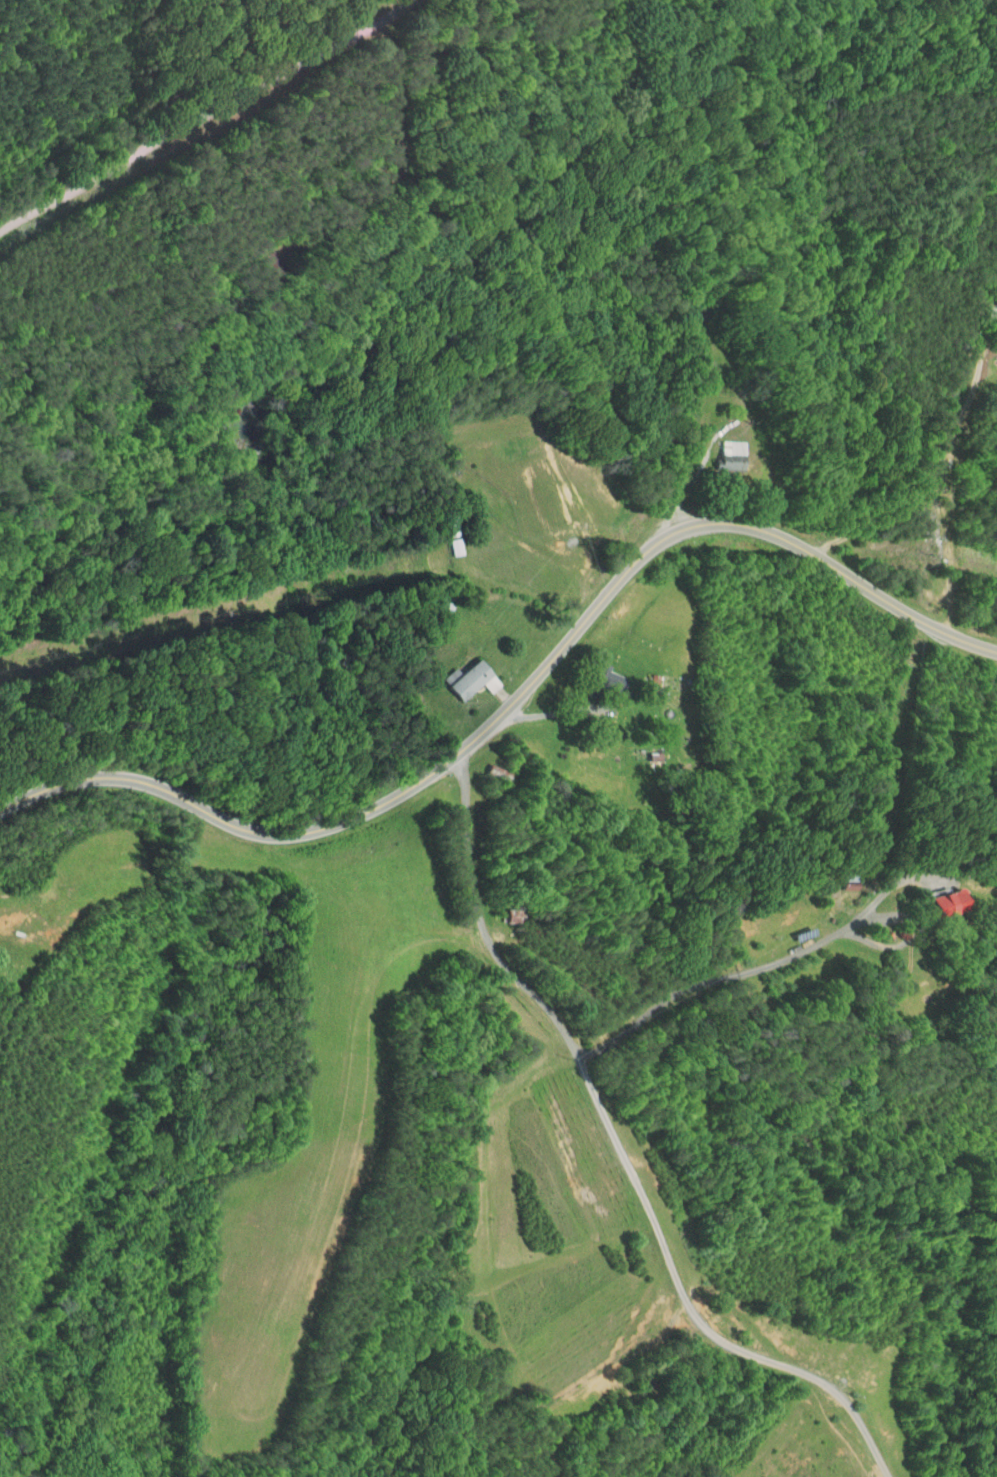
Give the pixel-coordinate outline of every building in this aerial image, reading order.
[(729,464),(730,435),(706,434),(704,462),(729,464)] [(438,532),(439,549),(452,548),(451,532),(438,532)] [(446,666),(443,662),(429,673),(446,695),(469,677),(477,686),(486,679),(465,652),(446,666)] [(611,671),(595,664),(596,660),(585,655),(577,674),(604,686),(611,671)] [(918,910),(948,902),(943,883),(913,891),(918,910)]
